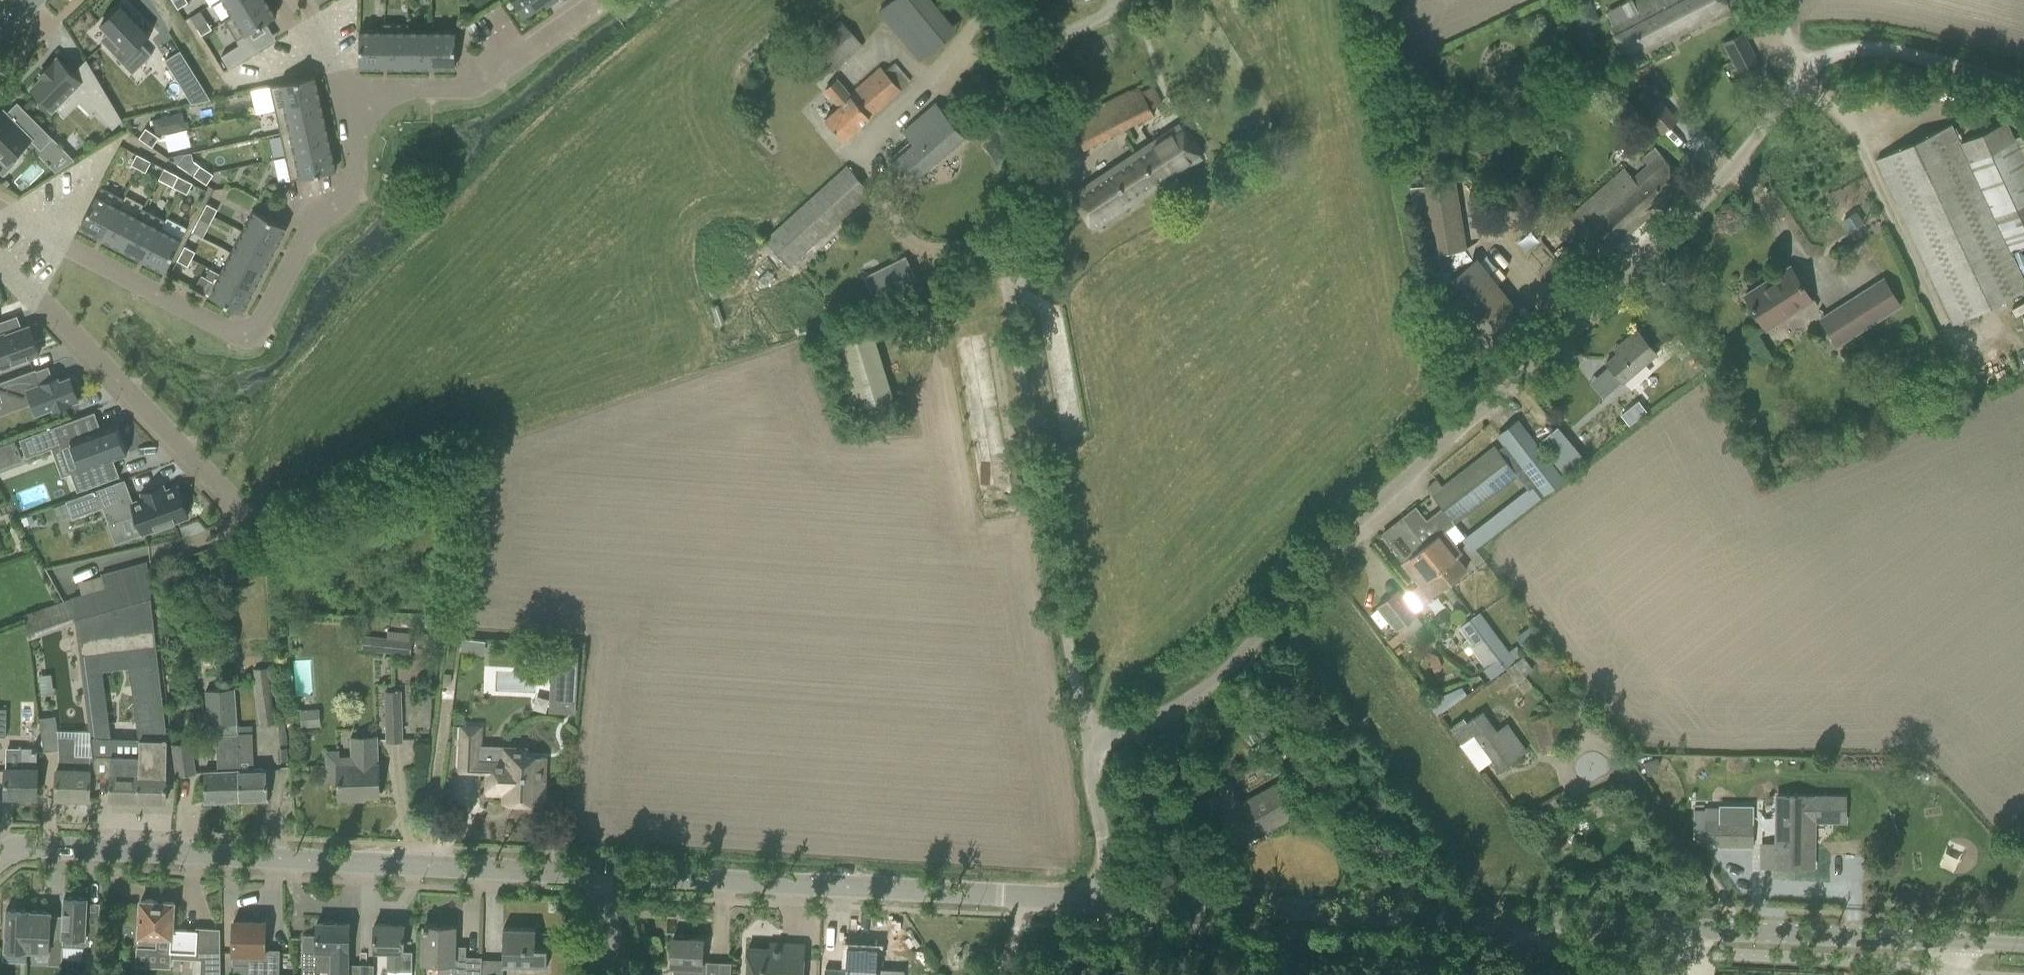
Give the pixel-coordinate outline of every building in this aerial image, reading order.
[(187,0),(177,0),(174,2),(178,9),(188,2),(187,0)] [(259,0),(223,0),(232,15),(233,16),(259,0)] [(266,0),(259,0),(233,16),(232,15),(224,20),(237,41),(276,16),(266,0)] [(526,20),(546,6),(547,7),(556,0),(512,0),(526,20)] [(920,61),(934,49),(894,0),(893,0),(880,11),(920,61)] [(1610,30),(1628,60),(1743,0),(1639,0),(1635,2),(1641,14),(1610,30)] [(101,25),(108,32),(109,33),(102,40),(121,60),(133,72),(138,66),(139,66),(150,55),(151,56),(152,55),(140,42),(150,32),(151,34),(152,33),(143,22),(141,24),(136,18),(122,4),(113,13),(112,12),(111,13),(112,14),(101,25)] [(847,58),(862,45),(841,21),(810,48),(831,72),(847,58)] [(212,29),(208,22),(197,29),(202,36),(212,29)] [(407,68),(408,31),(409,31),(409,24),(384,24),(384,31),(385,31),(384,68),(407,68)] [(384,68),(385,31),(384,31),(360,31),(359,68),(384,68)] [(431,68),(432,31),(409,31),(408,31),(407,68),(431,68)] [(455,69),(456,32),(432,31),(431,68),(455,69)] [(229,68),(256,51),(248,39),(221,56),(229,68)] [(1733,59),(1742,76),(1758,67),(1750,50),(1733,59)] [(181,51),(165,60),(184,90),(186,95),(202,85),(181,51)] [(42,78),(32,89),(53,110),(70,93),(90,113),(94,110),(113,129),(122,119),(86,60),(73,73),(57,58),(39,75),(42,78)] [(824,119),(830,126),(843,140),(910,81),(894,63),(885,72),(881,67),(851,93),(837,77),(822,90),(837,107),(824,119)] [(320,100),(315,77),(270,87),(275,110),(320,100)] [(1129,93),(1129,94),(1070,120),(1083,150),(1156,118),(1151,106),(1160,102),(1153,85),(1142,90),(1141,88),(1129,93)] [(326,123),(320,100),(275,110),(280,133),(326,123)] [(1676,119),(1659,100),(1644,114),(1661,133),(1676,119)] [(0,114),(0,172),(3,176),(16,163),(12,159),(31,140),(41,150),(53,138),(17,102),(7,113),(4,110),(0,114)] [(912,184),(966,136),(936,102),(903,131),(911,140),(890,159),(912,184)] [(166,116),(153,119),(156,134),(170,131),(166,116)] [(2014,138),(2006,121),(1959,143),(1950,125),(1876,159),(1952,324),(2023,291),(2023,285),(2009,253),(2023,246),(2023,133),(2014,138)] [(331,147),(326,123),(280,133),(285,157),(331,147)] [(1179,123),(1071,195),(1093,229),(1202,157),(1179,123)] [(145,143),(152,133),(146,128),(139,138),(145,143)] [(190,129),(167,134),(170,149),(193,144),(190,129)] [(152,147),(159,137),(152,133),(145,143),(152,147)] [(336,170),(331,147),(285,157),(290,180),(336,170)] [(1569,216),(1589,240),(1602,255),(1684,184),(1654,150),(1646,158),(1651,164),(1636,177),(1626,166),(1569,216)] [(139,169),(144,158),(137,154),(131,165),(139,169)] [(146,172),(151,161),(144,158),(139,169),(146,172)] [(200,180),(207,170),(200,165),(193,175),(200,180)] [(765,241),(788,267),(870,192),(847,166),(765,241)] [(206,185),(213,175),(207,170),(200,180),(206,185)] [(180,190),(185,179),(178,176),(173,187),(180,190)] [(187,194),(193,183),(185,179),(180,190),(187,194)] [(1427,296),(1425,297),(1479,363),(1519,331),(1520,333),(1525,329),(1523,327),(1526,325),(1473,259),(1472,260),(1464,249),(1453,180),(1409,185),(1422,255),(1427,296)] [(102,239),(119,206),(120,207),(124,198),(101,186),(79,227),(102,239)] [(214,216),(217,209),(207,204),(203,211),(214,216)] [(122,250),(139,217),(138,216),(120,207),(119,206),(102,239),(122,250)] [(161,228),(166,220),(142,208),(138,216),(139,217),(122,250),(143,261),(160,228),(161,228)] [(276,249),(287,227),(254,210),(243,232),(276,249)] [(210,223),(214,216),(203,211),(199,218),(210,223)] [(1843,221),(1850,231),(1862,223),(1855,213),(1843,221)] [(164,272),(181,239),(161,228),(160,228),(143,261),(164,272)] [(264,270),(276,249),(243,232),(232,253),(264,270)] [(192,259),(196,251),(185,246),(181,253),(192,259)] [(1555,262),(1561,268),(1575,282),(1588,269),(1568,248),(1555,262)] [(188,266),(192,259),(181,253),(177,261),(188,266)] [(253,291),(264,270),(232,253),(221,274),(253,291)] [(253,291),(221,274),(210,269),(205,278),(216,283),(210,295),(242,312),(253,291)] [(1792,270),(1764,288),(1761,285),(1744,295),(1766,329),(1811,301),(1792,270)] [(913,274),(873,294),(880,309),(921,290),(913,274)] [(1818,318),(1836,347),(1902,306),(1883,276),(1818,318)] [(849,290),(840,298),(848,308),(858,300),(849,290)] [(878,325),(827,340),(850,414),(900,399),(878,325)] [(30,327),(6,336),(5,334),(0,336),(0,363),(2,367),(39,353),(30,327)] [(1606,362),(1619,378),(1623,383),(1657,354),(1636,330),(1621,343),(1624,347),(1606,362)] [(74,375),(59,381),(58,378),(41,384),(36,369),(0,382),(0,402),(13,397),(17,407),(29,402),(29,404),(32,403),(37,414),(53,408),(54,410),(79,401),(75,390),(78,389),(74,375)] [(1629,425),(1634,420),(1627,411),(1621,415),(1629,425)] [(95,412),(19,439),(26,458),(71,441),(81,468),(70,472),(77,492),(120,476),(113,459),(127,454),(116,424),(101,429),(95,412)] [(1534,482),(1462,538),(1472,551),(1544,494),(1564,478),(1518,420),(1498,436),(1534,482)] [(1540,441),(1553,456),(1566,472),(1583,458),(1557,427),(1540,441)] [(1437,480),(1427,488),(1454,522),(1516,475),(1495,446),(1442,486),(1437,480)] [(187,517),(176,487),(165,491),(163,487),(142,494),(144,499),(133,502),(125,479),(66,501),(72,519),(102,508),(108,524),(136,513),(143,533),(187,517)] [(1419,587),(1423,584),(1427,580),(1437,593),(1466,570),(1456,558),(1460,554),(1442,530),(1437,534),(1415,508),(1382,534),(1404,562),(1401,564),(1419,587)] [(31,515),(21,518),(24,525),(33,521),(31,515)] [(166,801),(166,781),(166,736),(156,645),(155,645),(146,561),(101,574),(101,576),(105,588),(81,594),(71,597),(74,616),(75,624),(77,623),(82,658),(86,657),(98,754),(94,755),(95,776),(110,776),(109,799),(166,801)] [(1378,605),(1397,629),(1416,615),(1396,591),(1378,605)] [(1491,664),(1497,672),(1505,667),(1507,668),(1523,657),(1522,656),(1515,661),(1478,613),(1458,628),(1487,667),(1491,664)] [(304,619),(291,619),(291,634),(298,633),(304,627),(304,619)] [(1524,648),(1539,637),(1531,625),(1515,637),(1524,648)] [(361,650),(409,654),(411,634),(386,631),(385,638),(363,635),(361,650)] [(462,638),(461,649),(483,652),(485,641),(462,638)] [(553,646),(550,710),(574,712),(577,647),(553,646)] [(1523,657),(1507,668),(1516,680),(1531,669),(1523,657)] [(252,669),(260,726),(275,724),(267,667),(252,669)] [(443,685),(450,685),(451,674),(444,673),(443,685)] [(206,690),(208,727),(236,726),(234,689),(206,690)] [(386,696),(387,741),(402,741),(401,696),(386,696)] [(1441,697),(1429,703),(1437,715),(1449,707),(1441,697)] [(301,725),(321,724),(320,708),(301,708),(301,725)] [(1566,746),(1560,727),(1555,710),(1531,717),(1542,753),(1566,746)] [(1474,734),(1499,770),(1526,751),(1506,724),(1496,732),(1482,711),(1460,726),(1468,737),(1474,734)] [(56,717),(39,719),(44,752),(58,750),(58,737),(56,717)] [(252,733),(237,734),(239,800),(240,800),(268,799),(267,779),(266,768),(253,769),(252,733)] [(218,770),(204,771),(204,781),(205,801),(236,800),(239,800),(237,734),(234,734),(216,734),(218,770)] [(56,777),(56,797),(90,798),(90,778),(91,770),(89,770),(90,756),(73,756),(74,737),(58,737),(58,750),(58,755),(58,769),(57,769),(56,777)] [(460,738),(459,770),(479,771),(479,770),(480,747),(480,739),(460,738)] [(326,752),(326,763),(327,783),(339,783),(339,799),(357,799),(357,796),(379,796),(377,740),(351,740),(351,757),(339,757),(339,752),(326,752)] [(171,744),(176,776),(194,773),(190,742),(171,744)] [(480,747),(479,770),(489,770),(488,792),(505,793),(505,802),(521,803),(523,806),(533,806),(535,803),(539,803),(539,798),(543,798),(544,778),(544,757),(532,756),(526,756),(526,749),(524,749),(504,748),(480,747)] [(5,796),(37,796),(37,770),(37,749),(20,748),(19,769),(5,769),(5,796)] [(1658,755),(1644,758),(1647,773),(1655,771),(1659,763),(1658,755)] [(1220,816),(1237,846),(1294,814),(1277,784),(1241,804),(1229,782),(1211,792),(1223,814),(1220,816)] [(1517,795),(1513,800),(1515,807),(1521,808),(1526,803),(1524,797),(1517,795)] [(1762,845),(1761,862),(1776,862),(1776,866),(1813,866),(1813,845),(1806,845),(1806,820),(1813,820),(1844,821),(1844,801),(1844,797),(1776,797),(1776,845),(1762,845)] [(1752,821),(1719,821),(1719,846),(1752,845),(1752,821)] [(1552,825),(1534,839),(1546,854),(1564,839),(1559,833),(1552,825)] [(85,951),(98,952),(99,922),(86,922),(87,898),(64,897),(62,936),(63,936),(63,937),(63,946),(85,947),(85,951)] [(172,929),(174,903),(140,901),(138,947),(156,949),(157,935),(170,936),(169,951),(196,952),(198,930),(172,929)] [(26,950),(28,910),(7,909),(5,949),(26,950)] [(63,936),(62,936),(50,935),(51,912),(30,911),(30,910),(28,910),(26,950),(48,951),(47,964),(62,965),(63,937),(63,936)] [(233,964),(248,964),(248,974),(279,974),(279,970),(280,950),(265,949),(265,922),(233,921),(233,941),(233,952),(233,964)] [(359,965),(348,964),(349,924),(334,923),(332,921),(327,921),(325,923),(316,923),(316,937),(303,937),(302,969),(313,969),(315,965),(331,965),(331,974),(359,974),(359,965)] [(374,944),(373,951),(388,951),(387,970),(402,971),(412,971),(412,951),(403,951),(403,945),(404,925),(374,924),(374,944)] [(482,958),(464,958),(453,957),(454,926),(424,926),(423,962),(438,962),(438,974),(481,974),(482,958)] [(547,948),(535,948),(535,928),(503,928),(502,967),(546,968),(547,948)] [(707,962),(702,961),(703,940),(672,938),(671,965),(674,974),(706,974),(707,962)] [(746,974),(803,974),(804,945),(782,944),(781,950),(748,948),(746,974)] [(823,974),(908,974),(909,963),(876,961),(877,949),(847,947),(847,962),(823,960),(823,974)] [(219,950),(201,950),(200,974),(220,974),(219,950)] [(373,965),(359,965),(359,974),(373,974),(373,965)]
